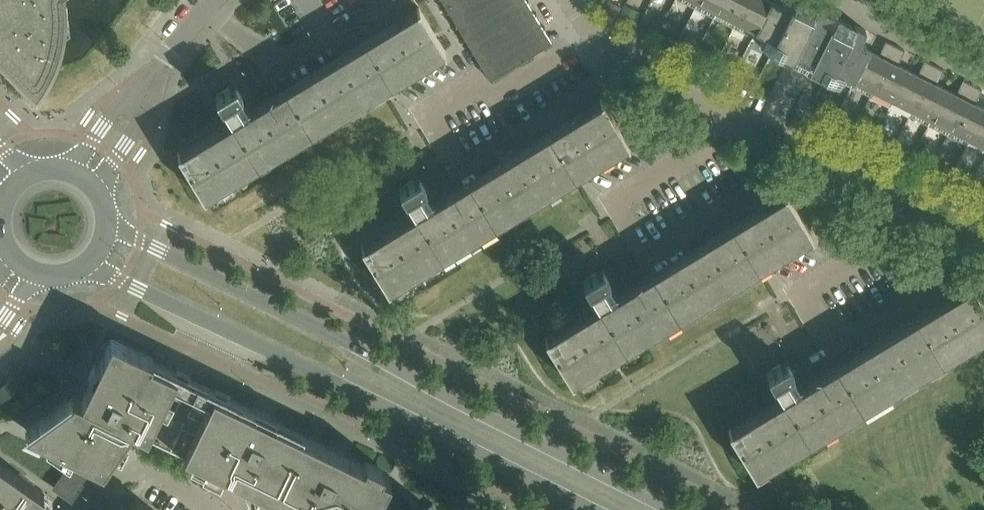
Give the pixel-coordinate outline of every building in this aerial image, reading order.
[(5,50),(6,51),(9,55),(18,64),(34,79),(38,74),(42,68),(43,67),(44,64),(48,56),(52,48),(53,45),(55,39),(57,32),(59,26),(60,21),(61,14),(62,8),(62,0),(0,0),(0,45),(5,50)] [(447,10),(446,11),(448,10),(456,23),(454,24),(455,25),(456,24),(464,37),(462,38),(463,39),(464,38),(471,48),(472,51),(471,52),(471,53),(473,52),(481,64),(479,65),(479,66),(481,65),(490,79),(491,79),(490,78),(549,41),(550,43),(551,42),(543,28),(526,0),(442,0),(447,10)] [(714,17),(722,0),(698,0),(694,8),(714,17)] [(733,27),(746,0),(722,0),(714,17),(733,27)] [(761,41),(780,5),(770,0),(746,0),(733,27),(761,41)] [(761,41),(760,45),(800,65),(839,85),(841,81),(859,45),(858,44),(865,30),(827,10),(806,0),(783,0),(781,5),(780,5),(761,41)] [(179,151),(177,153),(204,197),(205,196),(269,157),(383,88),(445,50),(438,38),(435,35),(419,6),(416,8),(404,15),(400,14),(399,19),(339,55),(274,94),(265,100),(263,101),(258,104),(252,108),(250,106),(253,104),(245,92),(242,94),(235,83),(227,88),(215,96),(219,102),(231,121),(180,152),(179,151)] [(878,55),(859,45),(841,81),(869,96),(895,45),(885,40),(878,55)] [(904,50),(895,45),(869,96),(889,105),(907,69),(897,64),(904,50)] [(889,105),(908,115),(933,65),(924,60),(917,74),(907,69),(889,105)] [(908,115),(927,125),(946,88),(936,83),(943,69),(933,65),(908,115)] [(946,88),(927,125),(947,134),(972,84),(963,79),(956,93),(946,88)] [(972,84),(947,134),(966,144),(983,108),(974,103),(981,89),(972,84)] [(363,244),(361,245),(388,289),(389,288),(452,250),(575,175),(605,157),(629,142),(603,100),(602,98),(600,100),(588,107),(583,106),(582,111),(457,187),(441,197),(435,200),(434,198),(436,197),(429,185),(425,187),(419,176),(399,188),(401,191),(414,212),(415,212),(416,213),(414,214),(363,244)] [(966,144),(983,153),(983,108),(966,144)] [(547,336),(544,337),(571,381),(636,342),(756,269),(759,267),(812,234),(806,225),(805,223),(786,191),(783,192),(771,200),(767,199),(766,203),(646,276),(625,289),(619,292),(618,290),(620,289),(612,277),(609,279),(603,268),(583,280),(584,283),(598,305),(547,336)] [(728,429),(755,473),(756,472),(820,434),(825,430),(983,334),(983,307),(970,284),(969,283),(967,284),(955,292),(950,291),(949,295),(830,368),(809,381),(802,384),(801,382),(803,381),(796,369),(793,370),(786,360),(766,372),(769,375),(782,397),(730,428),(728,429)] [(25,430),(57,452),(57,451),(69,460),(73,452),(75,453),(102,466),(103,467),(114,450),(124,436),(132,425),(205,461),(223,470),(258,487),(286,500),(306,509),(373,509),(390,476),(382,472),(370,466),(363,463),(351,456),(327,445),(322,442),(317,440),(286,425),(281,423),(276,420),(252,409),(227,396),(215,390),(195,381),(188,377),(176,371),(151,359),(153,356),(123,341),(111,336),(108,342),(104,344),(100,349),(88,375),(87,375),(77,395),(73,393),(72,396),(26,429),(25,430)] [(16,393),(16,391),(12,394),(7,387),(10,384),(10,383),(0,389),(0,404),(16,393)] [(46,508),(37,502),(38,500),(44,492),(33,485),(17,474),(0,462),(0,509),(49,509),(46,508)] [(58,486),(72,496),(85,477),(71,467),(58,486)] [(136,499),(130,507),(128,509),(152,509),(136,499)]
